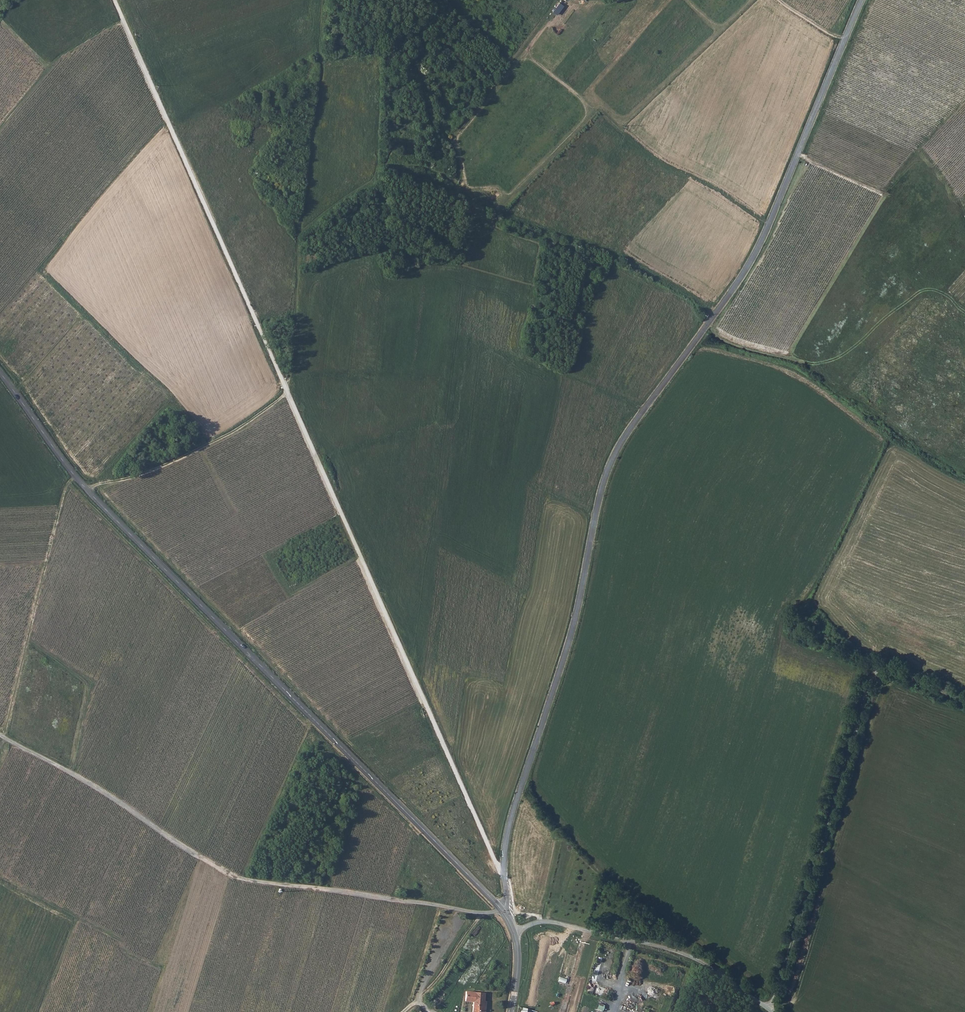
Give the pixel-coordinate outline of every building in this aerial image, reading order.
[(474,1001),(473,1011),(486,1011),(486,1004),(484,1004),(485,992),(466,991),(466,1000),(474,1001)]
